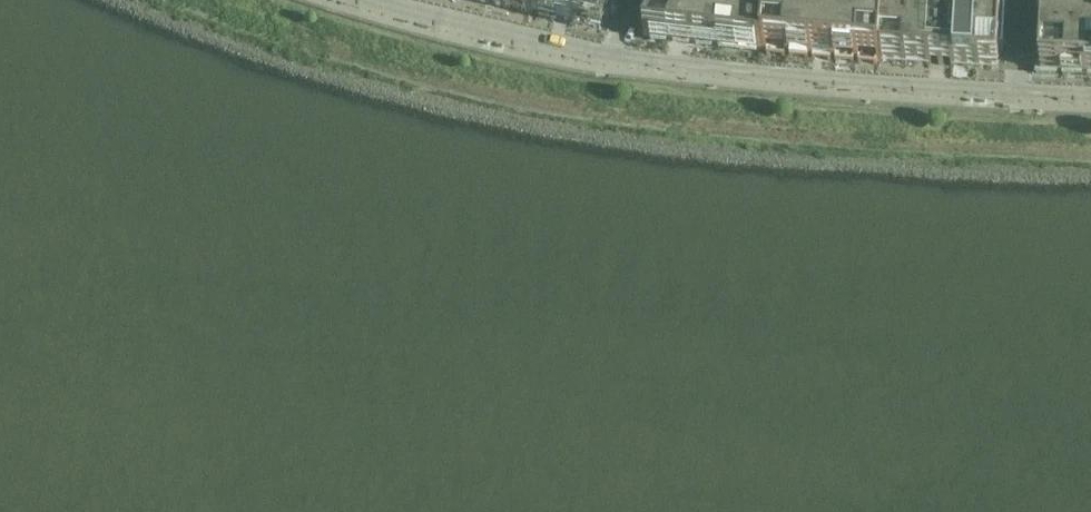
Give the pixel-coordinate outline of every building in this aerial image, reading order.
[(600,30),(606,19),(610,21),(620,0),(470,0),(600,30)] [(644,38),(766,52),(785,54),(789,54),(808,56),(812,56),(831,58),(835,58),(854,60),(858,60),(876,62),(998,69),(999,51),(1003,51),(1004,30),(1037,32),(1036,48),(1036,57),(1040,58),(1040,64),(1036,64),(1035,74),(1056,75),(1056,72),(1062,72),(1062,75),(1090,77),(1090,74),(1090,0),(657,0),(655,5),(660,5),(644,38)]
